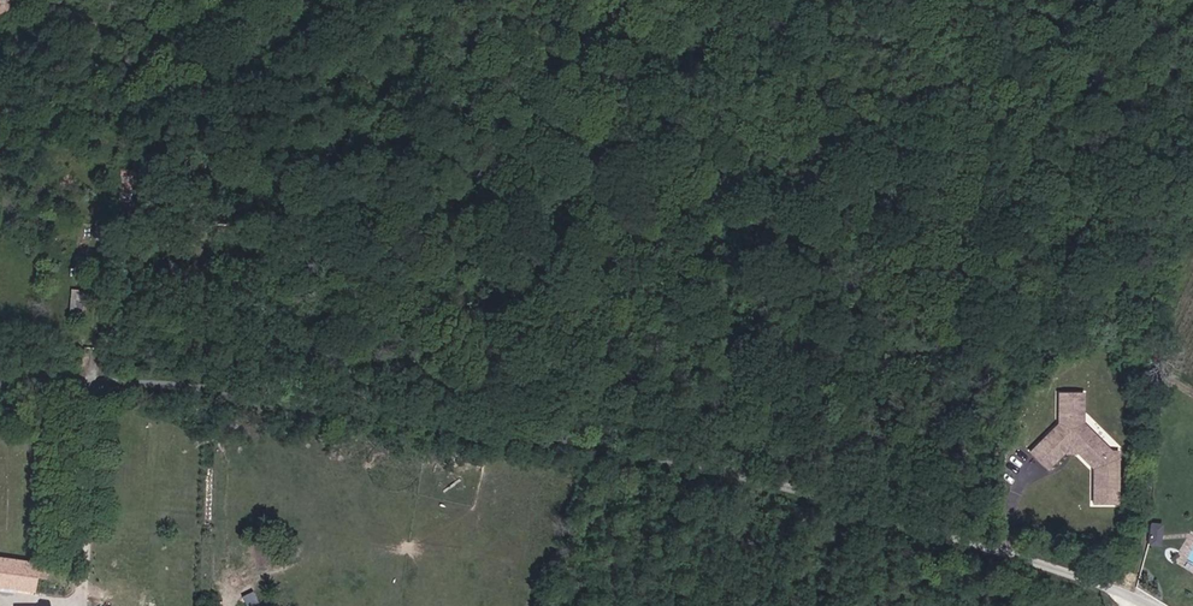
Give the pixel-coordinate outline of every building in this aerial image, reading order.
[(13,6),(9,0),(0,0),(0,16),(13,6)] [(120,193),(138,194),(140,170),(122,169),(120,193)] [(85,316),(87,292),(74,291),(72,315),(85,316)] [(1033,453),(1051,469),(1069,452),(1081,452),(1096,467),(1096,503),(1121,503),(1121,450),(1112,450),(1085,422),(1086,394),(1060,394),(1060,423),(1033,453)] [(1161,545),(1163,521),(1151,520),(1149,544),(1161,545)] [(0,560),(0,588),(38,590),(39,562),(0,560)] [(248,605),(251,605),(261,601),(254,589),(242,596),(248,605)] [(1092,595),(1090,605),(1103,605),(1105,597),(1092,595)]
